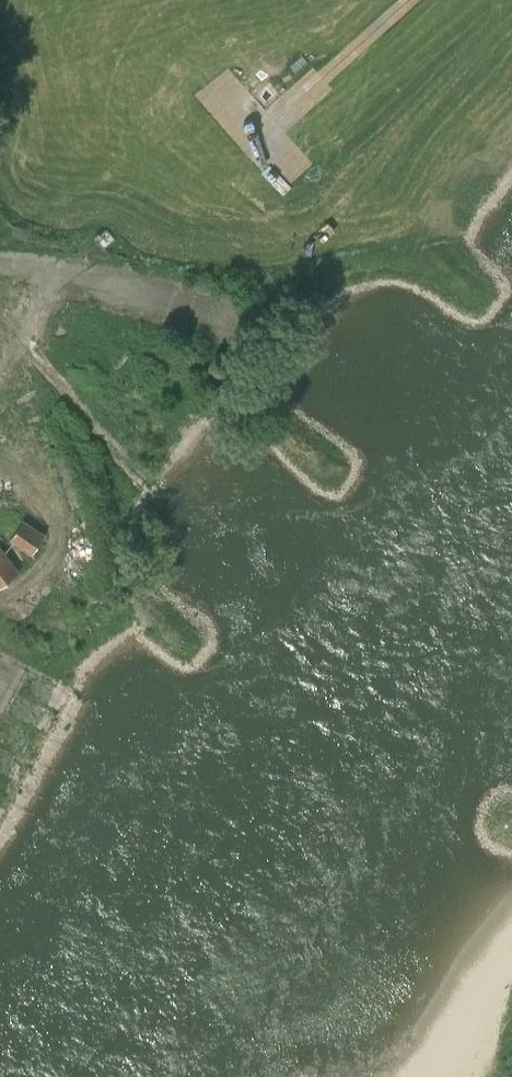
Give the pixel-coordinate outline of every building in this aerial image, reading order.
[(23,520),(11,539),(32,553),(45,534),(23,520)] [(19,572),(0,548),(0,586),(19,572)]
